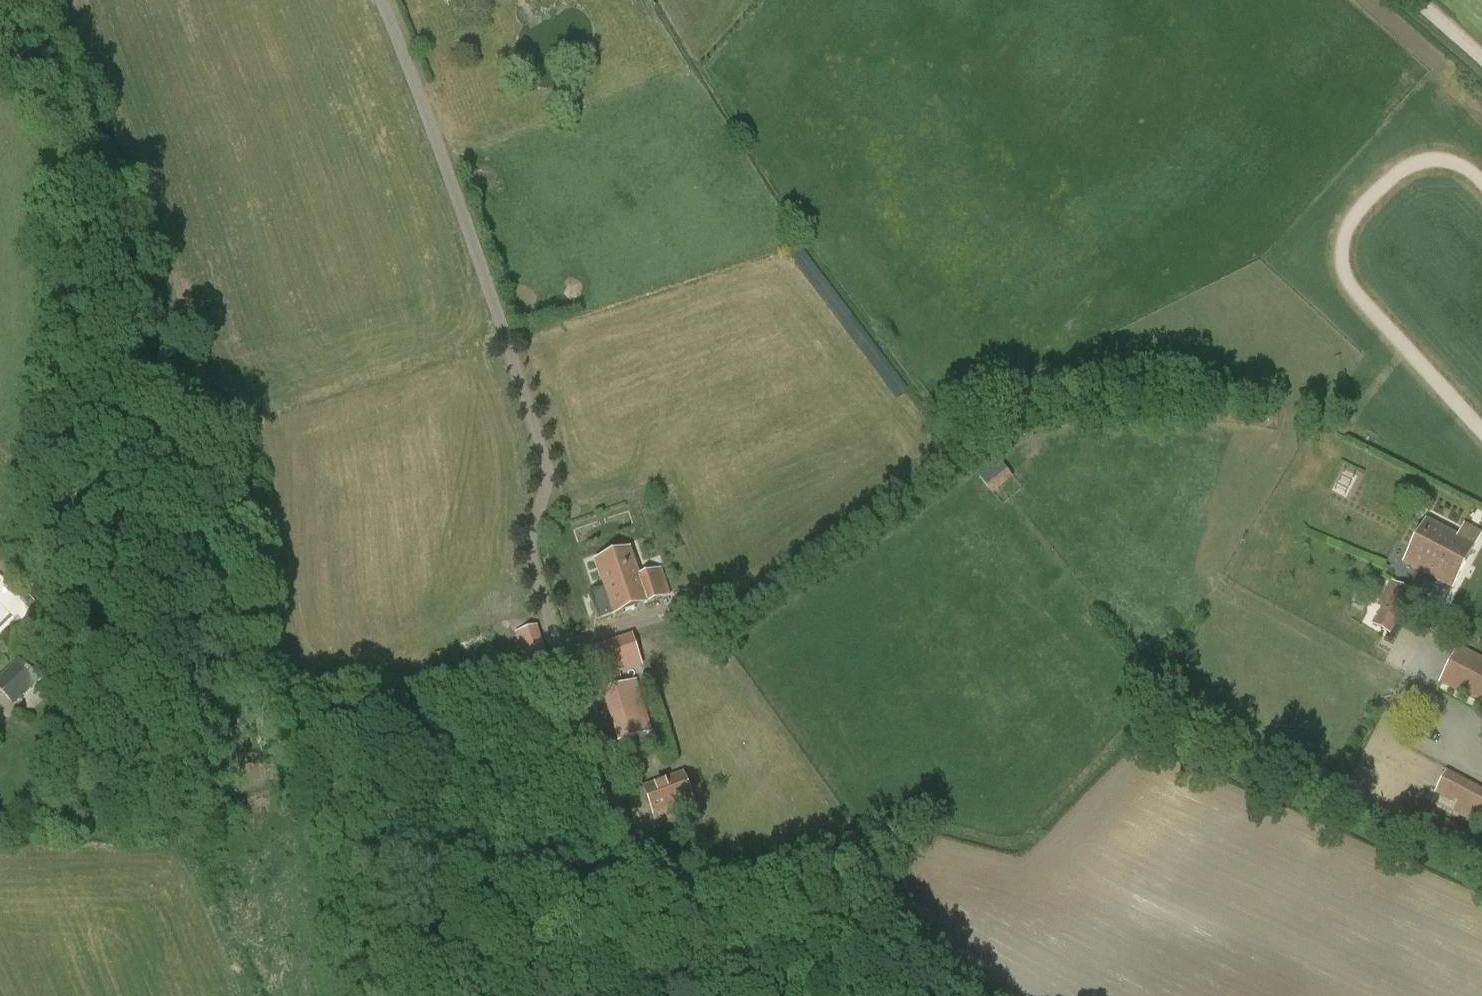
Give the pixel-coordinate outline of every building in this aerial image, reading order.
[(1426,520),(1404,563),(1452,588),(1474,545),(1426,520)] [(659,571),(639,578),(629,550),(597,562),(615,615),(668,597),(659,571)] [(1390,635),(1399,617),(1413,592),(1390,580),(1377,606),(1381,608),(1372,625),(1390,635)] [(633,634),(593,647),(604,683),(621,678),(620,674),(644,667),(633,634)] [(1459,646),(1440,684),(1481,706),(1481,658),(1459,646)] [(15,706),(40,680),(19,660),(0,679),(0,692),(15,706)] [(603,692),(618,742),(653,732),(638,681),(603,692)] [(683,772),(680,773),(642,787),(653,817),(691,803),(694,802),(683,772)] [(1481,818),(1481,790),(1460,779),(1449,800),(1481,818)]
